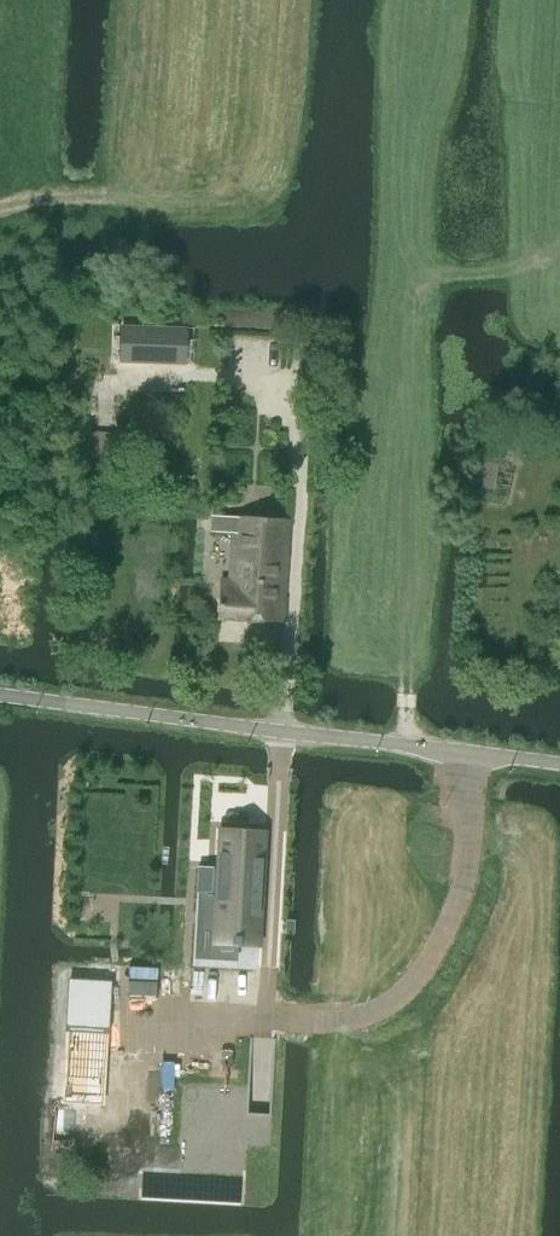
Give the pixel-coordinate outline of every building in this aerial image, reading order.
[(88,456),(118,457),(119,432),(89,431),(88,456)] [(221,580),(219,617),(282,621),(289,519),(214,514),(213,532),(233,533),(230,581),(221,580)] [(200,891),(196,957),(235,959),(236,944),(259,945),(265,833),(220,831),(218,870),(212,869),(212,867),(198,867),(197,891),(200,891)] [(82,980),(60,978),(57,1045),(65,1046),(61,1120),(92,1121),(96,1048),(78,1047),(82,980)] [(183,1084),(178,1170),(244,1173),(245,1146),(269,1147),(270,1116),(245,1114),(247,1087),(183,1084)]
